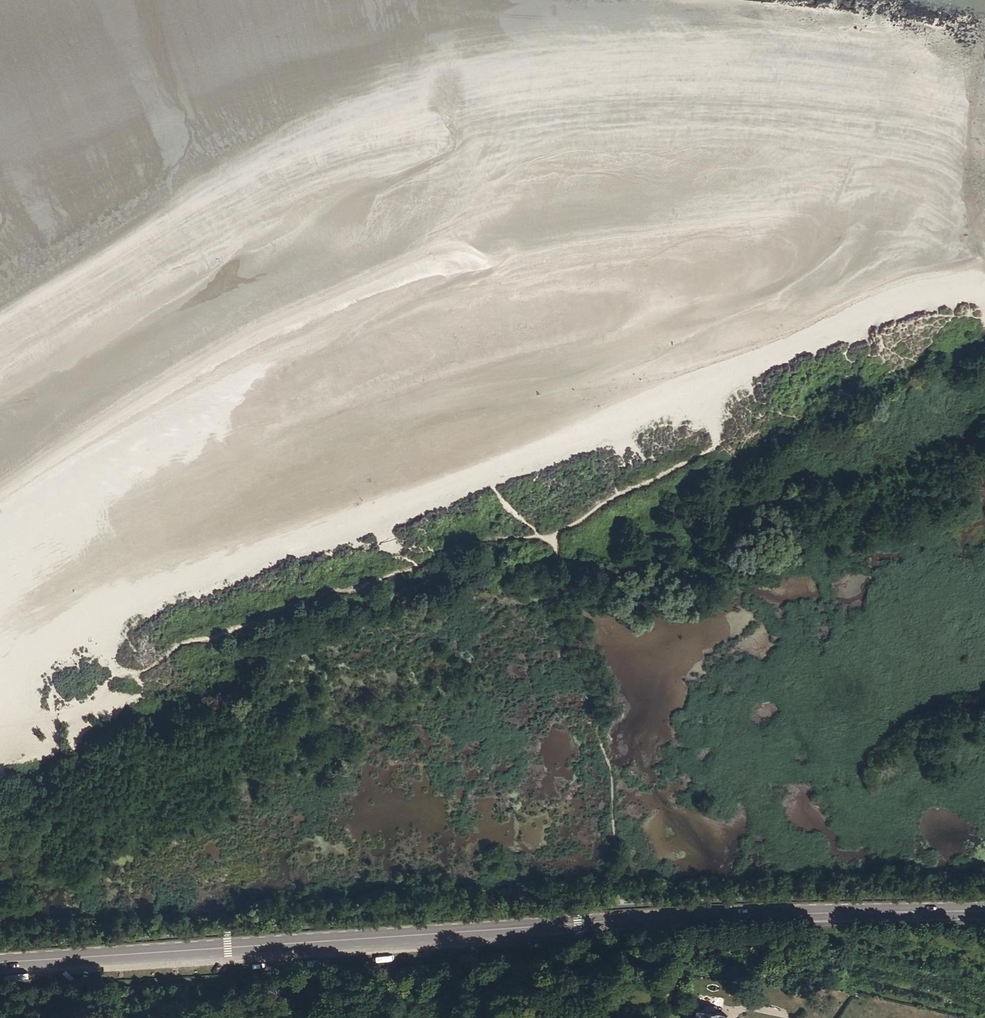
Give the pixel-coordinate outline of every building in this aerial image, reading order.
[(704,1010),(698,1009),(697,1017),(727,1017),(727,1014),(723,1014),(723,1013),(719,1013),(719,1012),(716,1012),(704,1010)]
